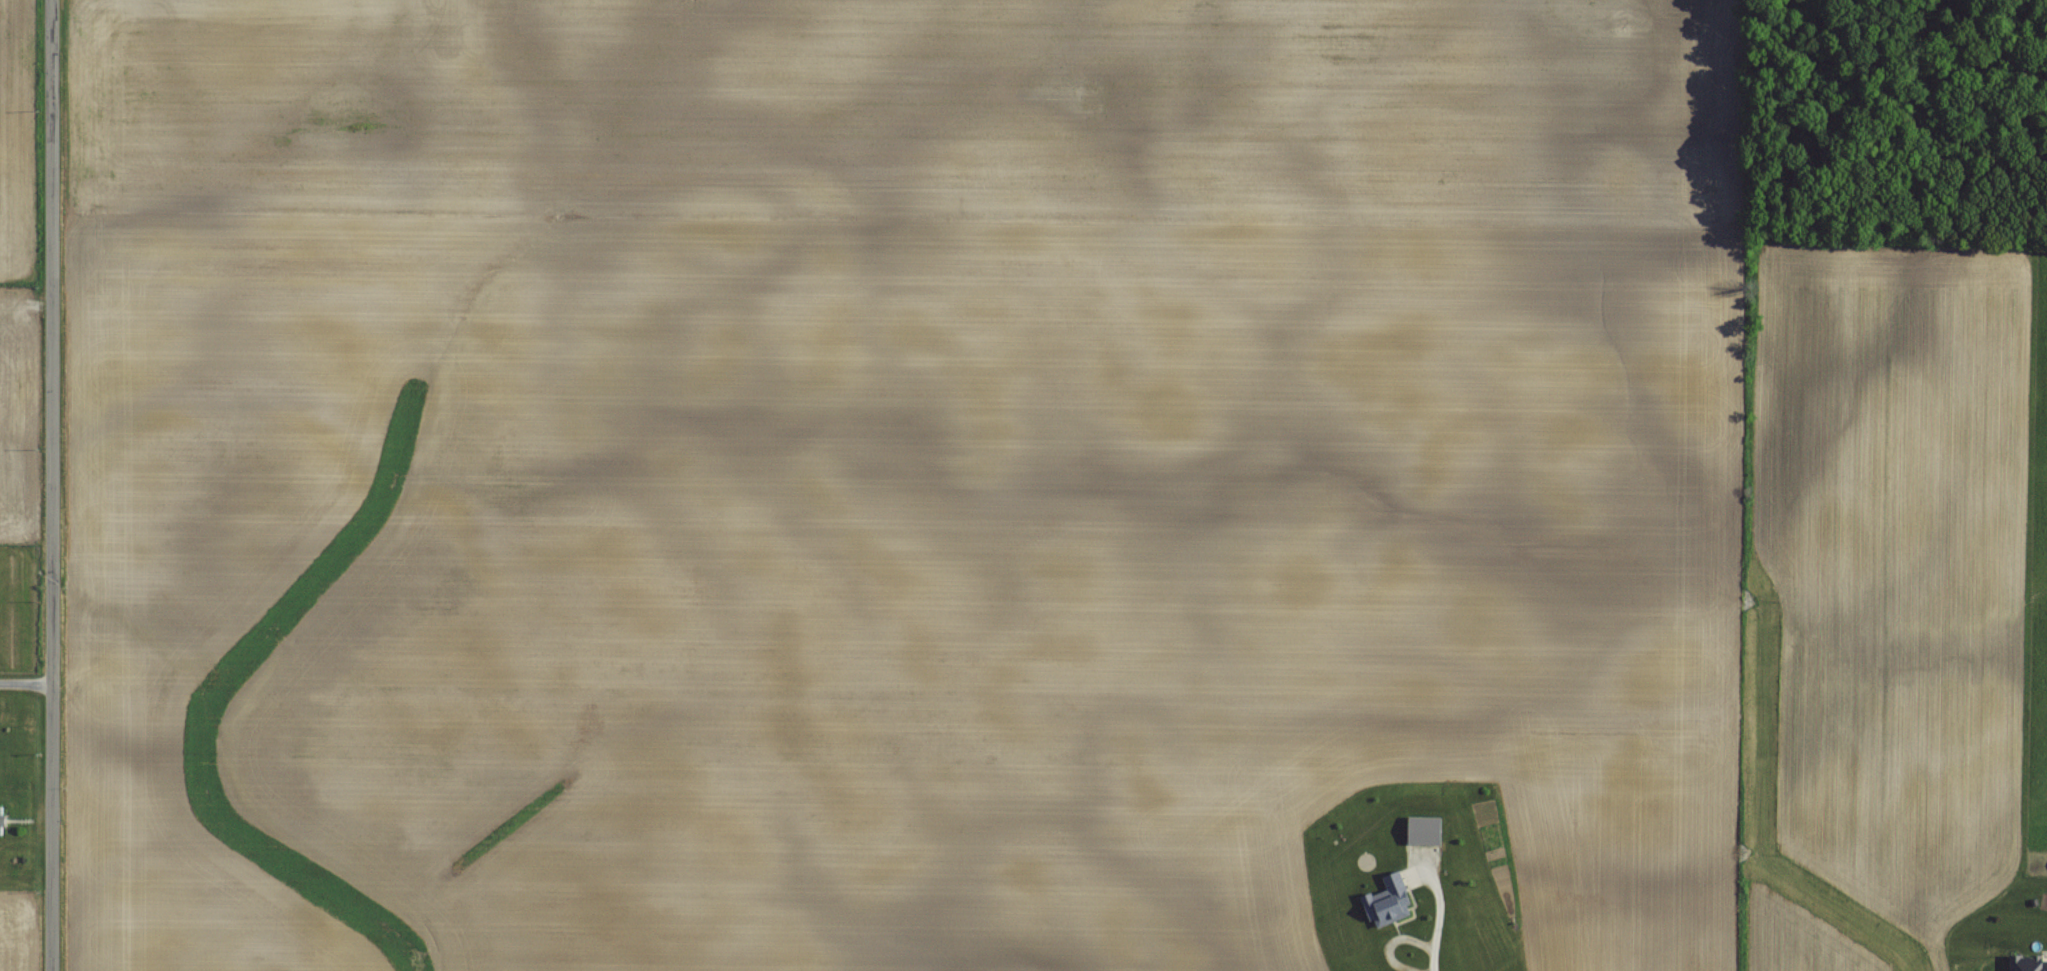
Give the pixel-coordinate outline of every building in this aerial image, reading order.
[(1398,869),(1380,874),(1384,890),(1365,894),(1372,924),(1410,915),(1398,869)] [(2006,953),(2006,970),(2046,970),(2046,953),(2006,953)]
